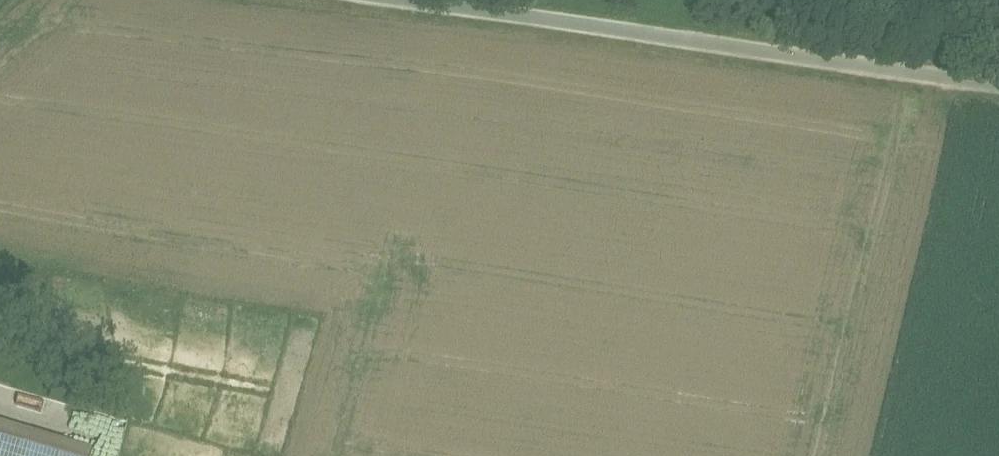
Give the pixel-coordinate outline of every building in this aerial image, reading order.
[(92,450),(0,423),(0,455),(90,455),(92,450)]
